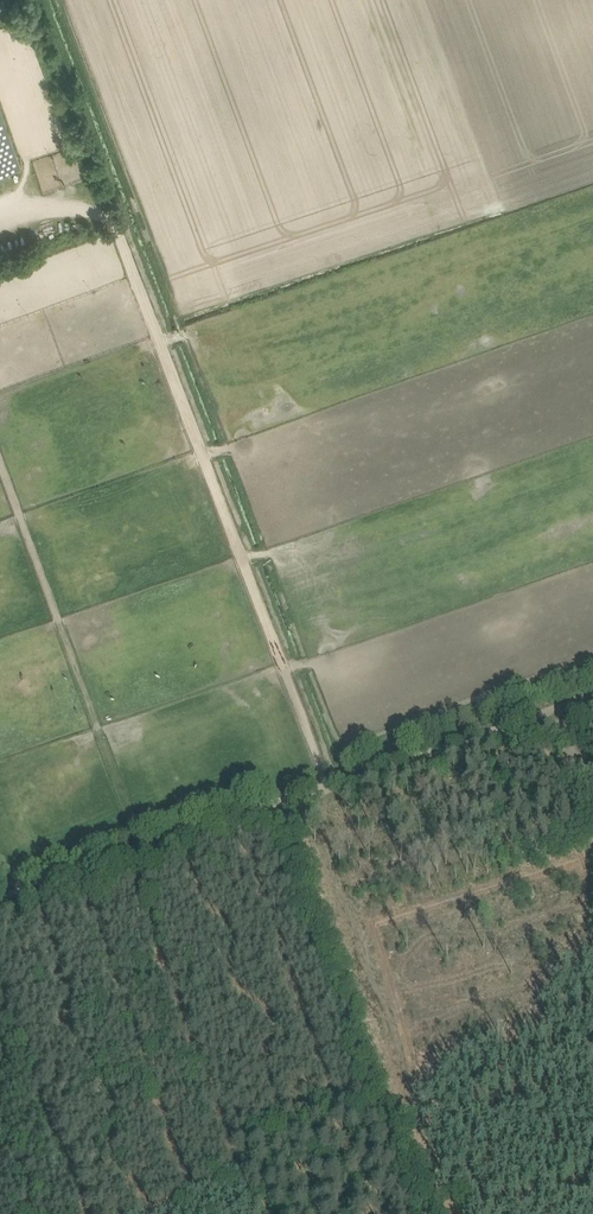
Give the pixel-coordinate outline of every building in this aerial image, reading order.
[(20,166),(0,109),(0,174),(20,166)]
